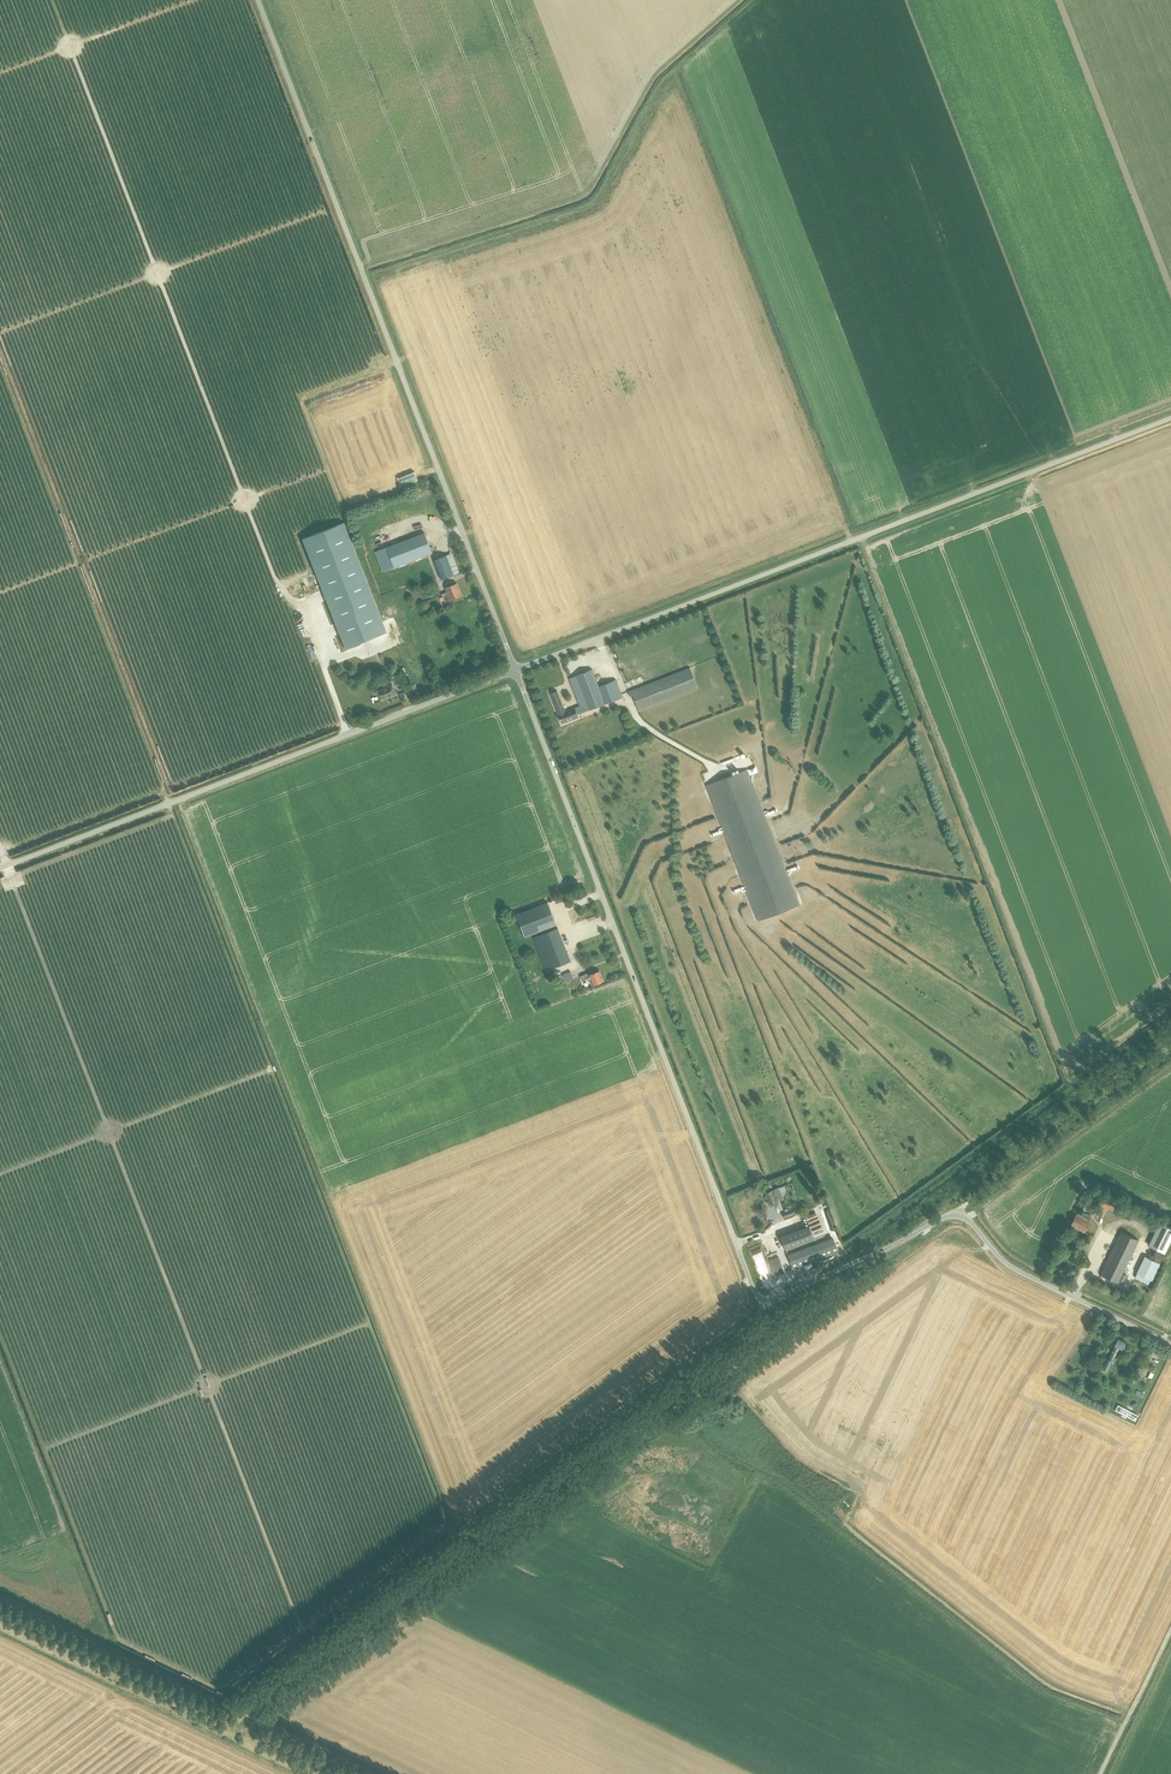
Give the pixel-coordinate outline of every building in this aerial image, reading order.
[(330,528),(302,539),(313,569),(317,579),(331,614),(345,649),(358,643),(364,641),(387,632),(378,609),(360,563),(360,562),(352,543),(346,527),(344,522),(330,528)] [(425,533),(375,552),(383,572),(432,553),(425,533)] [(459,572),(456,563),(452,553),(434,560),(441,579),(454,574),(453,574),(459,572)] [(457,583),(445,587),(447,592),(442,594),(446,604),(451,602),(450,600),(462,595),(457,583)] [(698,688),(690,668),(628,692),(630,696),(633,695),(639,711),(698,688)] [(584,695),(589,710),(590,710),(623,697),(616,680),(599,687),(592,669),(569,678),(577,698),(584,695)] [(392,685),(377,691),(381,700),(396,694),(392,685)] [(555,691),(550,693),(558,714),(562,724),(579,717),(575,709),(564,713),(555,691)] [(748,769),(706,785),(758,921),(800,905),(748,769)] [(525,937),(556,925),(548,902),(516,914),(525,937)] [(546,971),(571,961),(558,928),(533,937),(546,971)] [(586,941),(590,940),(589,934),(575,938),(578,947),(587,944),(586,941)] [(562,975),(565,982),(573,978),(570,971),(562,975)] [(593,985),(603,981),(599,971),(589,975),(588,973),(580,976),(582,981),(590,978),(593,985)] [(779,1187),(764,1193),(766,1198),(767,1198),(767,1199),(766,1199),(768,1204),(778,1200),(779,1199),(780,1200),(783,1199),(781,1193),(787,1191),(785,1185),(779,1187)] [(1118,1213),(1122,1205),(1102,1196),(1098,1203),(1118,1213)] [(784,1217),(795,1213),(793,1209),(782,1213),(784,1217)] [(809,1225),(780,1235),(786,1250),(824,1236),(820,1227),(815,1213),(805,1216),(809,1225)] [(1085,1232),(1092,1216),(1085,1213),(1083,1217),(1076,1213),(1070,1225),(1085,1232)] [(1170,1239),(1170,1228),(1159,1222),(1148,1245),(1165,1252),(1170,1239)] [(1123,1282),(1127,1275),(1122,1273),(1138,1240),(1122,1232),(1101,1275),(1118,1283),(1119,1280),(1123,1282)] [(767,1264),(776,1260),(768,1238),(758,1242),(767,1264)] [(834,1240),(789,1257),(793,1269),(838,1251),(834,1240)] [(785,1255),(807,1246),(806,1243),(784,1252),(785,1255)] [(749,1249),(752,1261),(762,1259),(758,1247),(749,1249)] [(1145,1256),(1135,1277),(1148,1284),(1159,1262),(1145,1256)] [(759,1274),(764,1285),(770,1282),(765,1271),(759,1274)] [(1122,1350),(1126,1341),(1118,1337),(1111,1351),(1108,1357),(1113,1360),(1116,1354),(1118,1349),(1122,1350)] [(1108,1371),(1113,1361),(1106,1358),(1102,1368),(1108,1371)] [(1139,1415),(1118,1404),(1115,1410),(1136,1421),(1139,1415)]
